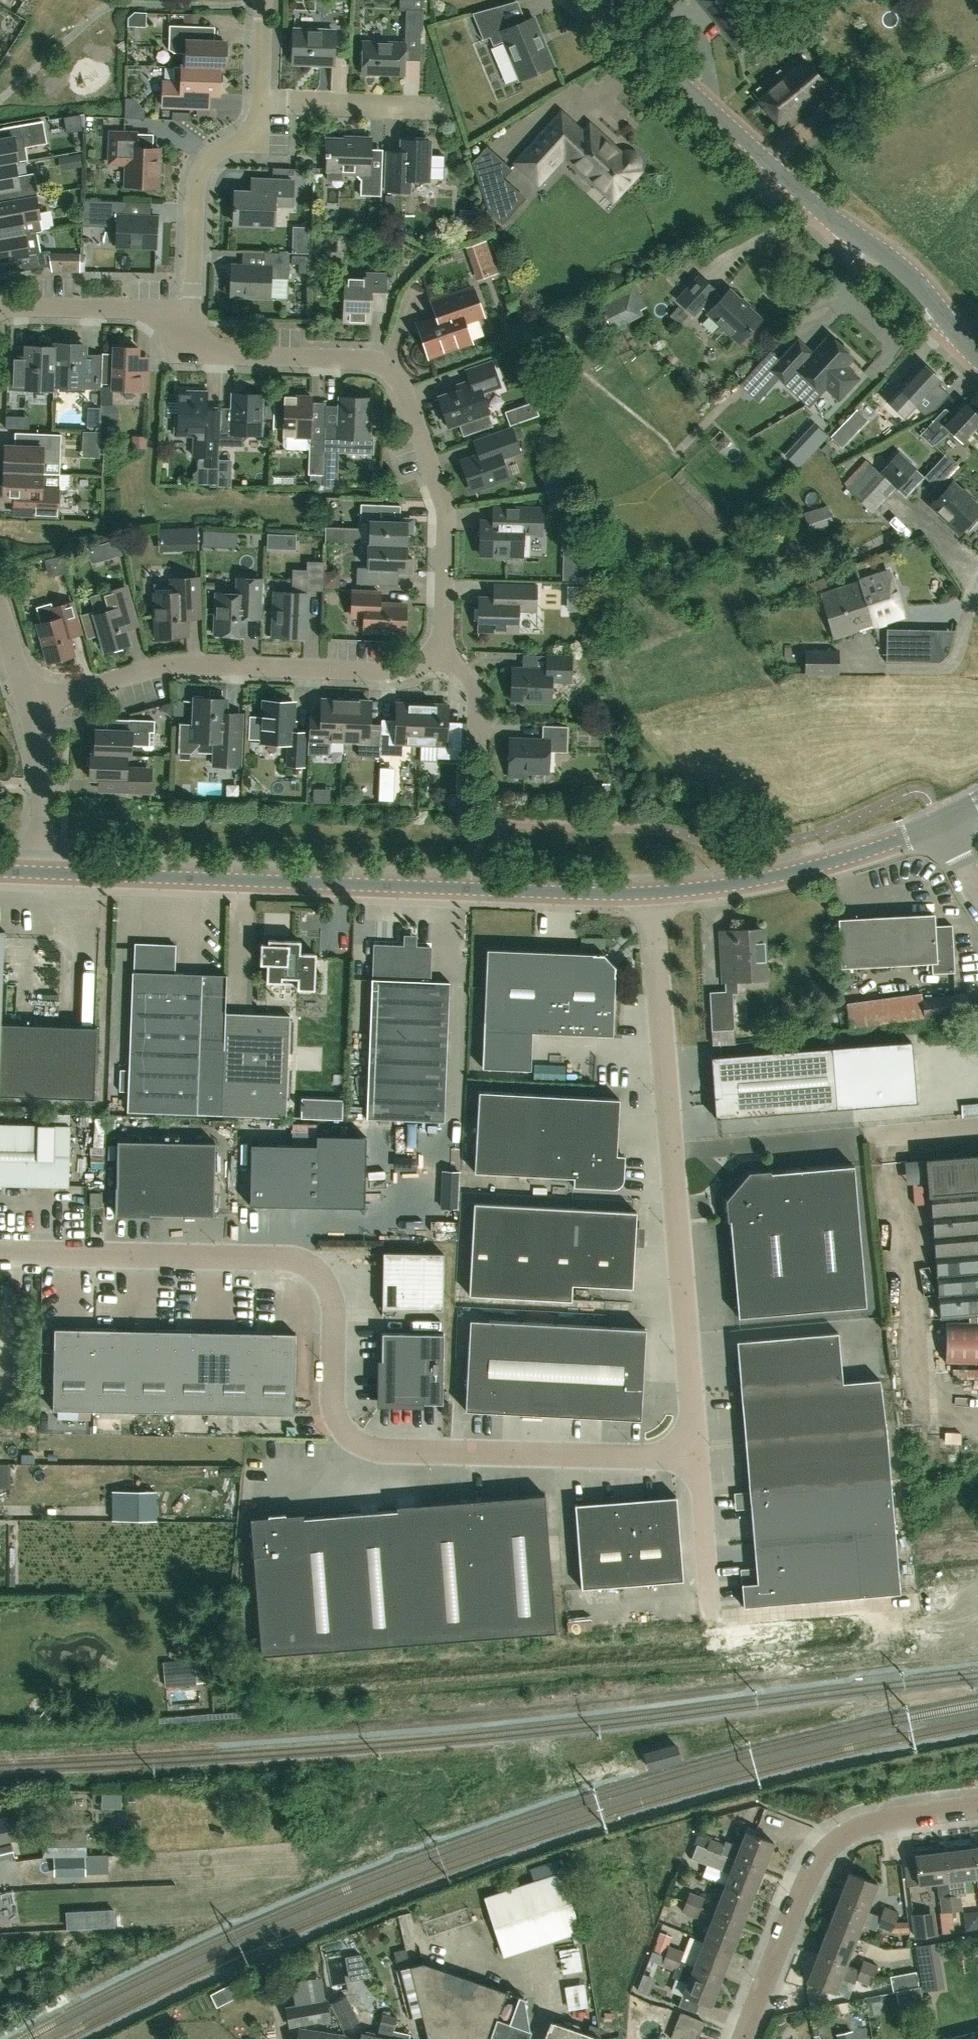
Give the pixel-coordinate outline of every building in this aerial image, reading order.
[(421,10),(421,0),(400,0),(400,9),(406,9),(405,39),(420,39),(421,10)] [(740,53),(761,36),(731,0),(697,0),(740,53)] [(471,12),(483,40),(489,37),(492,45),(503,41),(519,79),(553,65),(544,44),(545,44),(544,43),(543,43),(540,36),(541,36),(541,34),(540,35),(533,17),(505,29),(495,6),(471,12)] [(184,13),(184,14),(183,20),(199,21),(199,14),(199,13),(184,13)] [(224,68),(225,42),(198,41),(199,26),(169,25),(169,49),(175,52),(187,53),(186,66),(224,68)] [(333,63),(335,31),(294,30),(293,62),(333,63)] [(404,74),(405,43),(363,42),(362,72),(404,74)] [(784,131),(809,111),(808,110),(830,92),(798,53),(751,92),(784,131)] [(163,106),(192,107),(209,107),(210,93),(219,94),(220,68),(224,68),(186,66),(173,66),(173,82),(163,81),(163,106)] [(82,129),(80,115),(70,116),(63,117),(65,132),(82,129)] [(19,161),(18,160),(27,159),(25,147),(33,145),(32,139),(45,137),(42,121),(29,123),(3,128),(5,139),(0,140),(0,165),(19,161)] [(589,124),(582,132),(567,149),(545,129),(515,162),(537,183),(563,155),(612,200),(639,171),(637,169),(639,165),(639,160),(637,156),(634,153),(629,151),(625,151),(621,153),(619,155),(609,146),(611,144),(589,124)] [(158,186),(159,148),(136,147),(137,133),(111,132),(109,163),(126,163),(126,185),(158,186)] [(370,167),(371,138),(355,137),(355,139),(326,138),(325,156),(327,156),(327,169),(342,170),(342,173),(355,173),(361,179),(360,195),(381,195),(382,167),(370,167)] [(429,155),(430,140),(402,139),(400,170),(387,169),(386,190),(409,191),(409,179),(439,181),(440,155),(429,155)] [(69,155),(71,167),(81,165),(79,153),(69,155)] [(15,163),(19,162),(19,161),(0,165),(0,190),(10,188),(12,199),(36,195),(38,194),(34,172),(17,175),(15,163)] [(527,195),(503,173),(483,195),(507,217),(527,195)] [(251,179),(250,192),(234,191),(234,210),(235,210),(235,223),(274,225),(275,204),(292,205),(293,180),(268,179),(251,179)] [(12,199),(8,200),(10,212),(0,214),(0,238),(36,231),(36,232),(42,231),(36,195),(12,199)] [(82,211),(100,212),(99,226),(113,226),(117,231),(116,246),(156,247),(157,217),(125,215),(125,201),(100,200),(82,199),(82,211)] [(0,238),(0,261),(19,258),(22,271),(51,265),(49,254),(48,250),(40,251),(36,232),(0,238)] [(293,253),(307,253),(308,240),(293,239),(293,253)] [(492,257),(486,240),(465,247),(471,264),(492,257)] [(289,278),(290,253),(265,252),(264,266),(231,265),(230,295),(270,297),(271,278),(289,278)] [(49,254),(51,265),(52,270),(60,271),(60,255),(49,254)] [(292,254),(292,263),(299,264),(299,273),(307,273),(308,255),(292,254)] [(384,306),(386,274),(371,273),(371,278),(345,277),(343,321),(370,322),(370,308),(374,305),(384,306)] [(721,298),(714,292),(715,291),(699,276),(677,299),(694,314),(701,306),(708,312),(708,313),(738,342),(760,318),(729,290),(721,298)] [(612,330),(643,315),(640,310),(646,307),(635,284),(598,302),(612,330)] [(428,355),(471,340),(464,320),(483,313),(474,288),(433,302),(438,317),(418,325),(428,355)] [(679,323),(686,315),(677,307),(670,315),(679,323)] [(839,345),(829,335),(812,353),(798,339),(771,368),(784,381),(796,368),(820,391),(824,386),(838,399),(858,377),(857,377),(855,378),(843,367),(852,357),(849,354),(849,349),(844,344),(839,345)] [(97,386),(98,357),(84,356),(84,345),(56,344),(56,348),(54,384),(55,384),(97,386)] [(149,357),(138,356),(138,347),(114,346),(114,353),(102,353),(101,383),(113,383),(112,389),(148,390),(149,376),(149,370),(149,357)] [(54,384),(56,348),(27,347),(27,358),(13,358),(12,387),(54,388),(55,384),(54,384)] [(459,422),(463,435),(492,425),(487,413),(489,412),(482,392),(500,385),(492,361),(466,370),(471,385),(438,397),(442,408),(440,412),(443,421),(448,423),(449,426),(459,422)] [(902,420),(940,380),(921,363),(899,387),(907,395),(893,410),(902,420)] [(764,378),(753,369),(739,384),(749,393),(764,378)] [(220,427),(219,445),(242,446),(242,442),(251,434),(260,434),(261,394),(247,394),(243,389),(238,393),(233,393),(232,427),(220,427)] [(88,407),(89,391),(72,391),(71,406),(88,407)] [(219,445),(220,427),(219,427),(219,428),(205,428),(206,406),(207,392),(180,391),(179,398),(165,398),(164,416),(176,417),(175,433),(194,434),(193,455),(202,455),(202,466),(218,466),(219,456),(219,445)] [(284,428),(284,436),(283,445),(286,448),(309,449),(308,474),(309,474),(323,475),(323,468),(324,451),(325,423),(325,405),(311,404),(312,396),(285,395),(285,400),(274,400),(274,406),(273,418),(273,428),(284,428)] [(325,423),(324,451),(346,452),(372,453),(373,437),(369,436),(370,398),(340,397),(339,423),(325,423)] [(963,402),(952,414),(944,407),(943,407),(943,408),(918,434),(931,446),(949,431),(961,443),(974,429),(973,428),(977,422),(977,415),(963,402)] [(265,418),(273,418),(274,406),(265,406),(265,418)] [(99,427),(100,408),(88,407),(87,427),(99,427)] [(5,427),(14,428),(15,416),(6,416),(5,427)] [(840,446),(853,433),(843,423),(839,428),(830,437),(840,446)] [(512,427),(488,436),(473,441),(478,455),(461,461),(469,483),(473,485),(475,490),(509,477),(504,462),(506,456),(520,451),(512,427)] [(100,445),(101,433),(84,432),(83,445),(100,445)] [(60,474),(60,473),(61,434),(35,433),(34,447),(5,446),(4,472),(60,474)] [(132,447),(147,448),(147,437),(132,436),(132,447)] [(938,490),(946,482),(942,479),(956,464),(945,453),(924,476),(938,490)] [(880,472),(869,463),(846,488),(867,507),(890,482),(896,488),(905,478),(899,473),(901,471),(898,469),(897,471),(889,463),(880,472)] [(338,469),(323,468),(323,475),(323,486),(337,486),(338,469)] [(60,474),(4,472),(2,498),(32,499),(32,513),(58,514),(59,488),(66,488),(69,485),(70,474),(60,473),(60,474)] [(226,486),(231,486),(231,473),(218,473),(218,486),(226,486)] [(323,475),(309,474),(308,485),(323,486),(323,475)] [(977,519),(977,516),(975,513),(977,510),(977,506),(952,483),(932,505),(960,530),(965,525),(969,529),(977,519)] [(414,533),(414,522),(400,521),(401,505),(361,503),(360,521),(369,521),(368,544),(407,545),(408,533),(414,533)] [(809,530),(833,523),(827,504),(803,512),(809,530)] [(510,555),(522,555),(530,555),(530,534),(542,534),(543,508),(493,507),(493,521),(481,521),(480,531),(477,533),(476,537),(477,542),(480,544),(480,554),(495,554),(497,558),(507,558),(510,555)] [(344,527),(326,527),(325,542),(343,543),(344,527)] [(186,530),(185,546),(200,546),(201,531),(186,530)] [(203,531),(202,547),(219,547),(220,532),(203,531)] [(267,533),(267,547),(280,548),(281,533),(267,533)] [(101,544),(106,559),(120,555),(116,540),(101,544)] [(412,569),(413,558),(407,558),(407,545),(368,544),(368,567),(357,567),(356,583),(398,585),(398,569),(412,569)] [(583,563),(583,545),(564,544),(563,562),(583,563)] [(50,576),(67,572),(63,554),(46,558),(50,576)] [(323,589),(324,562),(308,562),(307,589),(323,589)] [(324,572),(323,588),(338,589),(338,572),(324,572)] [(859,583),(873,625),(902,616),(888,572),(859,581),(859,583)] [(187,634),(186,619),(200,618),(199,603),(198,577),(171,578),(171,582),(154,583),(155,593),(157,636),(187,634)] [(259,620),(260,607),(261,579),(254,578),(237,578),(237,593),(216,593),(214,633),(228,634),(230,637),(239,638),(242,635),(245,635),(245,619),(259,620)] [(871,620),(872,626),(873,625),(859,583),(848,586),(847,585),(821,594),(833,638),(839,636),(858,630),(856,625),(871,620)] [(537,585),(512,584),(494,584),(493,598),(479,598),(478,630),(518,631),(518,610),(536,610),(537,585)] [(129,644),(125,630),(138,626),(134,612),(126,587),(102,594),(91,597),(95,610),(80,614),(87,637),(100,633),(105,651),(129,644)] [(305,637),(307,593),(275,591),(273,636),(305,637)] [(404,631),(405,605),(379,604),(379,592),(353,591),(352,615),(365,616),(364,630),(404,631)] [(81,634),(79,626),(72,602),(52,607),(51,603),(43,605),(39,613),(41,623),(38,624),(49,662),(74,654),(69,638),(81,634)] [(930,657),(930,632),(887,632),(887,657),(930,657)] [(839,674),(839,649),(804,649),(804,674),(839,674)] [(571,681),(572,656),(547,655),(546,669),(512,668),(511,692),(515,696),(514,700),(551,702),(552,681),(571,681)] [(242,712),(226,711),(226,699),(195,698),(194,725),(179,725),(178,753),(190,754),(198,747),(198,743),(214,743),(213,765),(240,766),(242,735),(242,712)] [(345,741),(346,700),(322,699),(321,727),(309,726),(308,754),(329,754),(330,740),(345,741)] [(380,757),(380,755),(381,729),(369,729),(370,701),(346,700),(345,741),(359,741),(359,756),(380,757)] [(249,739),(262,739),(262,742),(289,743),(288,764),(304,765),(305,733),(293,733),(294,702),(264,701),(263,716),(249,715),(249,739)] [(421,744),(422,703),(397,702),(395,729),(381,728),(381,729),(380,755),(403,756),(404,743),(421,744)] [(176,710),(166,703),(161,710),(170,717),(176,710)] [(460,758),(461,731),(447,731),(448,704),(422,703),(421,744),(438,745),(437,757),(460,758)] [(154,747),(155,720),(129,719),(128,730),(96,729),(95,753),(91,753),(91,754),(131,755),(131,745),(142,745),(142,746),(144,749),(151,749),(154,747)] [(567,752),(568,726),(543,725),(542,740),(510,738),(508,776),(526,777),(526,769),(549,770),(549,751),(567,752)] [(131,756),(131,755),(91,754),(90,778),(125,780),(125,791),(151,792),(151,780),(144,780),(144,768),(126,767),(127,756),(131,756)] [(602,796),(602,783),(590,783),(590,796),(602,796)] [(925,914),(838,919),(840,967),(931,962),(931,972),(954,971),(952,925),(952,924),(935,925),(934,914),(925,914)] [(763,977),(760,929),(719,932),(722,979),(724,979),(763,977)] [(0,932),(0,1095),(95,1099),(97,1028),(1,1025),(5,932),(0,932)] [(300,953),(300,941),(268,940),(268,944),(261,944),(260,964),(267,964),(266,982),(297,983),(297,989),(315,990),(316,954),(300,953)] [(174,973),(175,945),(136,943),(135,971),(133,971),(127,1111),(221,1114),(225,1013),(226,975),(174,973)] [(427,980),(428,946),(372,944),(370,977),(369,977),(363,1117),(442,1120),(447,981),(427,980)] [(610,1034),(613,966),(602,953),(487,949),(483,1066),(531,1068),(532,1031),(610,1034)] [(970,1012),(968,992),(922,998),(922,992),(846,1002),(850,1028),(924,1018),(970,1012)] [(710,1031),(733,1029),(731,993),(724,993),(723,993),(708,994),(710,1031)] [(752,1007),(733,1008),(734,1029),(752,1028),(752,1007)] [(285,1117),(289,1016),(225,1013),(221,1114),(285,1117)] [(714,1118),(836,1108),(831,1047),(709,1056),(714,1118)] [(610,1186),(612,1186),(613,1186),(615,1185),(618,1184),(619,1183),(620,1182),(620,1181),(621,1180),(622,1178),(622,1177),(622,1176),(622,1174),(623,1154),(615,1153),(618,1098),(477,1090),(473,1171),(572,1176),(572,1184),(610,1186)] [(69,1126),(0,1124),(0,1185),(68,1186),(69,1126)] [(213,1215),(215,1143),(119,1141),(117,1215),(150,1216),(150,1214),(213,1215)] [(317,1145),(251,1144),(250,1205),(316,1206),(317,1145)] [(935,1188),(971,1187),(969,1152),(933,1153),(935,1188)] [(769,1171),(768,1162),(741,1164),(717,1193),(720,1220),(729,1220),(737,1315),(865,1304),(852,1163),(769,1171)] [(99,1207),(99,1192),(90,1192),(89,1207),(99,1207)] [(631,1286),(635,1210),(473,1202),(468,1293),(570,1299),(570,1283),(631,1286)] [(441,1309),(442,1253),(382,1252),(381,1308),(441,1309)] [(945,1277),(945,1286),(968,1285),(968,1275),(945,1277)] [(977,1312),(977,1294),(946,1295),(947,1313),(977,1312)] [(552,1414),(557,1324),(470,1319),(465,1408),(552,1414)] [(639,1419),(644,1330),(557,1324),(552,1414),(639,1419)] [(93,1411),(94,1329),(53,1328),(52,1410),(93,1411)] [(133,1411),(134,1329),(94,1329),(93,1411),(133,1411)] [(173,1412),(175,1330),(134,1329),(133,1411),(173,1412)] [(213,1413),(215,1331),(175,1330),(173,1412),(213,1413)] [(961,1380),(977,1380),(977,1330),(953,1330),(953,1362),(961,1362),(961,1380)] [(253,1414),(254,1332),(215,1331),(213,1413),(253,1414)] [(740,1390),(841,1382),(837,1331),(736,1339),(740,1390)] [(293,1414),(295,1332),(254,1332),(253,1414),(293,1414)] [(442,1403),(443,1332),(381,1332),(380,1402),(442,1403)] [(744,1440),(886,1428),(880,1378),(841,1382),(740,1390),(744,1440)] [(748,1490),(890,1478),(887,1438),(886,1428),(744,1440),(748,1490)] [(9,1486),(9,1463),(0,1463),(0,1486),(9,1486)] [(753,1539),(894,1527),(890,1478),(748,1490),(753,1539)] [(457,1638),(555,1630),(544,1493),(446,1501),(457,1638)] [(581,1587),(682,1579),(676,1495),(574,1503),(581,1587)] [(360,1646),(457,1638),(446,1501),(396,1505),(396,1509),(349,1513),(360,1646)] [(303,1517),(302,1513),(250,1517),(261,1654),(360,1646),(349,1513),(303,1517)] [(743,1605),(860,1594),(900,1592),(894,1527),(753,1539),(756,1580),(741,1581),(743,1605)] [(577,1631),(600,1630),(599,1613),(576,1615),(577,1631)] [(163,1662),(165,1687),(197,1684),(194,1659),(163,1662)] [(44,1721),(50,1714),(44,1709),(39,1716),(44,1721)] [(648,1765),(679,1757),(676,1744),(644,1752),(648,1765)] [(24,1838),(19,1813),(0,1817),(0,1844),(24,1838)] [(763,1865),(774,1838),(744,1827),(737,1844),(725,1840),(724,1843),(710,1838),(708,1844),(763,1865)] [(86,1856),(106,1856),(105,1842),(86,1843),(85,1843),(84,1838),(65,1838),(43,1838),(43,1846),(43,1857),(66,1856),(66,1857),(86,1857),(86,1856)] [(972,1845),(971,1840),(958,1842),(958,1846),(945,1848),(952,1909),(961,1908),(959,1893),(964,1892),(962,1877),(977,1875),(974,1845),(972,1845)] [(0,1846),(0,1860),(15,1857),(15,1856),(12,1843),(0,1846)] [(707,1847),(697,1844),(691,1858),(727,1872),(723,1881),(752,1892),(763,1865),(708,1844),(707,1847)] [(931,1849),(931,1847),(929,1845),(919,1846),(918,1848),(918,1851),(914,1852),(918,1883),(936,1880),(937,1895),(939,1895),(941,1911),(952,1909),(945,1848),(931,1849)] [(865,1908),(876,1881),(847,1870),(837,1897),(865,1908)] [(504,1955),(580,1931),(561,1873),(485,1898),(504,1955)] [(742,1919),(752,1892),(723,1881),(713,1907),(742,1919)] [(685,1902),(701,1907),(702,1903),(705,1897),(689,1891),(689,1892),(680,1889),(679,1894),(677,1898),(685,1902)] [(876,1925),(880,1915),(865,1909),(865,1908),(837,1897),(826,1924),(854,1935),(859,1922),(875,1929),(876,1925)] [(697,1917),(701,1907),(685,1902),(682,1911),(697,1917)] [(896,1920),(899,1911),(884,1906),(881,1915),(896,1920)] [(731,1945),(742,1919),(713,1907),(703,1934),(731,1945)] [(404,1938),(415,1936),(410,1912),(398,1915),(404,1938)] [(916,1936),(936,1933),(933,1912),(913,1914),(916,1936)] [(881,1915),(880,1915),(876,1925),(892,1931),(892,1933),(909,1932),(909,1921),(907,1921),(895,1922),(896,1920),(881,1915)] [(843,1963),(854,1935),(826,1924),(815,1952),(843,1963)] [(721,1972),(731,1945),(703,1934),(692,1961),(721,1972)] [(917,1945),(921,1969),(938,1966),(935,1942),(917,1945)] [(667,1949),(666,1951),(681,1957),(684,1951),(669,1945),(667,1949)] [(691,1965),(690,1964),(680,1961),(681,1957),(666,1951),(654,1946),(649,1960),(661,1964),(661,1965),(675,1970),(672,1976),(685,1981),(682,1989),(710,2000),(721,1972),(692,1961),(691,1965)] [(398,1967),(409,1964),(405,1951),(394,1953),(398,1967)] [(859,1969),(843,1963),(815,1952),(805,1978),(832,1990),(837,1978),(854,1984),(855,1979),(871,1985),(878,1965),(863,1959),(859,1969)] [(17,1969),(27,1967),(25,1953),(15,1955),(17,1969)] [(361,1953),(352,1955),(362,1978),(373,1976),(361,1953)] [(10,1958),(0,1959),(0,1964),(2,1974),(13,1972),(10,1958)] [(421,2013),(427,2038),(526,2038),(529,2029),(524,1995),(425,1961),(423,1961),(411,1964),(409,1964),(409,1966),(421,2013)] [(410,2016),(421,2013),(409,1966),(402,1968),(407,1989),(403,1990),(410,2016)] [(916,1971),(911,1972),(890,1975),(893,1990),(919,1985),(916,1971)] [(644,1974),(638,1990),(649,1994),(655,1978),(644,1974)] [(344,2029),(360,2021),(347,1994),(331,2002),(344,2029)] [(879,2014),(878,2006),(881,2001),(880,1995),(866,1998),(869,2016),(879,2014)] [(290,2026),(330,2019),(327,1999),(286,2006),(290,2026)] [(906,2016),(918,2014),(916,2002),(904,2004),(906,2016)] [(704,2022),(680,2013),(670,2038),(674,2038),(697,2038),(704,2022)] [(396,2018),(381,2015),(376,2037),(360,2033),(359,2038),(391,2038),(396,2018)] [(410,2034),(394,2030),(396,2018),(391,2038),(409,2038),(410,2034)] [(589,2024),(587,2031),(550,2018),(543,2038),(601,2038),(599,2027),(589,2024)] [(851,2027),(837,2031),(839,2038),(854,2038),(851,2027)] [(342,2037),(300,2031),(299,2038),(341,2038),(342,2037)]
